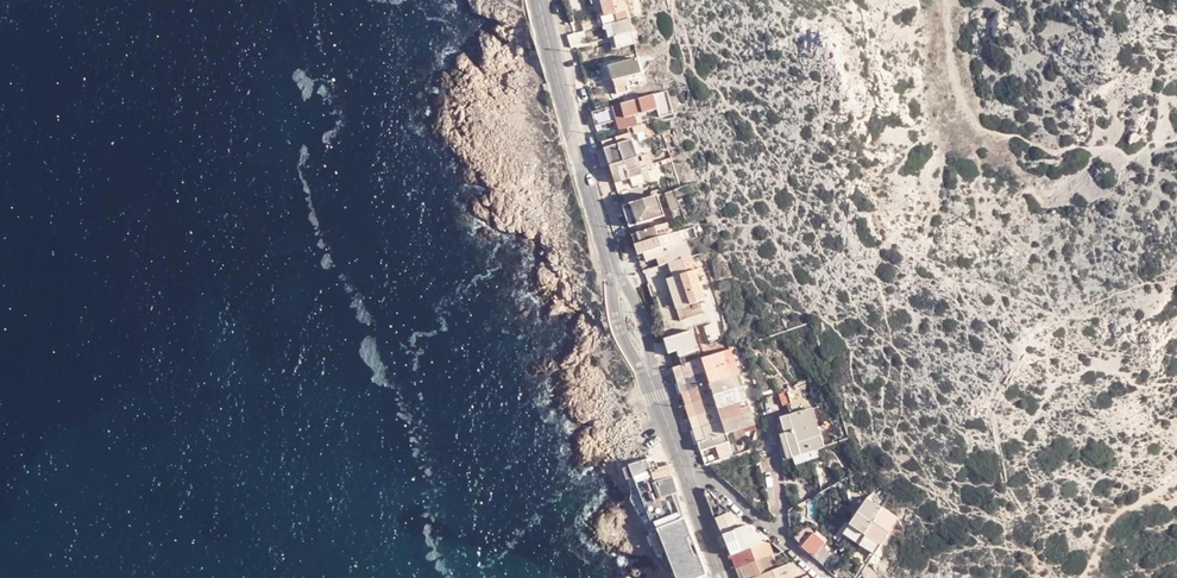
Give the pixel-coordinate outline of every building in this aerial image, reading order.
[(627,0),(606,0),(606,2),(609,14),(602,15),(605,28),(607,28),(632,22),(629,9),(630,9),(627,0)] [(581,22),(585,33),(599,29),(595,17),(581,22)] [(632,22),(607,28),(610,39),(634,34),(632,22)] [(573,48),(588,45),(585,33),(570,36),(573,48)] [(639,47),(635,33),(634,34),(610,39),(613,53),(639,47)] [(613,83),(625,80),(631,79),(642,76),(639,62),(609,69),(613,83)] [(631,79),(625,80),(627,90),(633,88),(632,85),(631,79)] [(627,90),(625,80),(613,83),(615,90),(617,97),(619,97),(628,94),(627,90)] [(620,99),(619,97),(617,97),(615,90),(611,92),(614,101),(620,99)] [(666,94),(651,99),(655,113),(658,121),(672,117),(666,94)] [(651,99),(647,100),(651,114),(655,113),(651,99)] [(651,114),(647,100),(629,105),(633,118),(651,114)] [(629,105),(620,107),(625,121),(633,118),(629,105)] [(620,107),(608,109),(613,123),(615,130),(627,127),(625,121),(620,107)] [(608,109),(582,118),(585,125),(587,132),(613,123),(608,109)] [(635,125),(633,118),(625,121),(627,127),(635,125)] [(650,123),(633,127),(635,135),(647,132),(648,138),(653,137),(650,123)] [(617,139),(619,145),(632,141),(631,135),(617,139)] [(603,143),(604,149),(619,145),(617,139),(603,143)] [(632,141),(619,145),(624,163),(638,159),(632,141)] [(619,145),(604,149),(606,153),(610,167),(624,163),(619,145)] [(610,167),(606,153),(599,155),(603,170),(610,167)] [(651,157),(642,159),(645,169),(647,169),(653,167),(651,157)] [(638,159),(624,163),(630,180),(644,176),(642,170),(638,159)] [(624,163),(610,167),(616,184),(630,180),(624,163)] [(687,208),(680,189),(675,191),(682,210),(687,208)] [(682,210),(675,191),(667,194),(674,212),(682,210)] [(666,217),(659,197),(623,208),(630,228),(666,217)] [(684,218),(682,210),(674,212),(676,220),(684,218)] [(669,224),(639,234),(642,244),(673,234),(669,224)] [(642,244),(636,246),(637,251),(639,256),(646,254),(685,242),(682,232),(673,234),(642,244)] [(639,234),(632,236),(636,246),(642,244),(639,234)] [(685,242),(646,254),(647,257),(640,259),(641,263),(658,258),(661,267),(669,264),(693,257),(695,256),(690,241),(685,242)] [(693,257),(669,264),(674,277),(683,308),(708,300),(698,270),(697,270),(693,257)] [(674,277),(670,279),(679,311),(684,310),(683,308),(674,277)] [(693,332),(666,341),(670,355),(679,352),(683,366),(702,361),(693,332)] [(736,363),(732,351),(723,354),(727,366),(736,363)] [(727,366),(723,354),(702,361),(706,373),(727,366)] [(702,361),(683,366),(675,369),(676,376),(678,382),(706,373),(702,361)] [(710,385),(740,375),(736,363),(727,366),(706,373),(710,385)] [(678,383),(675,384),(677,389),(679,394),(682,393),(690,391),(710,385),(706,373),(678,382),(678,383)] [(714,397),(743,388),(740,375),(710,385),(714,397)] [(714,397),(710,385),(690,391),(695,404),(714,397)] [(719,410),(739,403),(748,400),(743,388),(714,397),(719,410)] [(690,391),(682,393),(684,400),(687,406),(695,404),(690,391)] [(719,410),(714,397),(695,404),(699,416),(719,410)] [(799,402),(787,407),(789,414),(802,410),(799,402)] [(739,403),(719,410),(722,422),(742,416),(741,408),(739,403)] [(699,416),(695,404),(687,406),(689,413),(690,419),(699,416)] [(750,406),(741,408),(742,416),(752,413),(750,406)] [(722,422),(719,410),(699,416),(702,428),(722,422)] [(792,433),(817,427),(810,410),(787,418),(792,433)] [(752,413),(742,416),(747,429),(756,426),(752,413)] [(702,428),(699,416),(690,419),(692,425),(694,431),(702,428)] [(742,416),(722,422),(726,436),(747,429),(742,416)] [(780,420),(785,435),(792,433),(787,418),(781,420),(781,418),(780,419),(780,420)] [(726,436),(722,422),(702,428),(706,442),(726,436)] [(792,433),(785,435),(787,442),(793,460),(822,451),(823,450),(820,438),(817,427),(792,433)] [(706,442),(702,428),(694,431),(697,438),(699,444),(706,442)] [(706,442),(699,444),(701,452),(729,444),(726,436),(706,442)] [(824,437),(820,438),(823,450),(829,448),(824,437)] [(824,456),(822,451),(793,460),(795,466),(824,456)] [(638,465),(633,466),(642,488),(642,489),(672,476),(671,472),(664,475),(663,471),(654,474),(649,459),(637,463),(638,465)] [(642,488),(633,466),(626,469),(630,480),(632,479),(637,490),(642,488)] [(756,475),(744,482),(746,488),(753,490),(754,486),(761,480),(756,475)] [(658,531),(686,522),(672,476),(642,489),(650,509),(658,531)] [(642,488),(637,490),(634,499),(640,514),(650,509),(642,489),(642,488)] [(747,528),(710,497),(708,498),(716,519),(723,537),(747,528)] [(883,509),(868,498),(845,533),(861,543),(866,537),(874,523),(883,509)] [(897,518),(883,509),(874,523),(888,533),(897,518)] [(677,577),(703,577),(708,576),(686,522),(658,531),(659,533),(666,552),(677,577)] [(888,533),(874,523),(866,537),(877,545),(879,546),(888,533)] [(747,528),(723,537),(727,547),(732,557),(750,549),(762,544),(765,543),(747,528)] [(666,552),(659,533),(650,536),(658,555),(666,552)] [(812,560),(822,549),(824,546),(816,536),(800,549),(812,560)] [(866,537),(861,543),(873,550),(877,545),(866,537)] [(762,544),(750,549),(756,563),(767,558),(762,544)] [(750,549),(732,557),(734,563),(736,570),(756,563),(750,549)] [(830,555),(822,549),(812,560),(821,568),(830,555)] [(767,558),(756,563),(761,577),(773,572),(767,558)] [(736,570),(739,577),(740,577),(755,577),(757,577),(761,577),(756,563),(736,570)] [(787,567),(793,577),(797,577),(804,575),(793,564),(787,567)] [(773,572),(761,577),(757,577),(793,577),(787,567),(773,572)]
